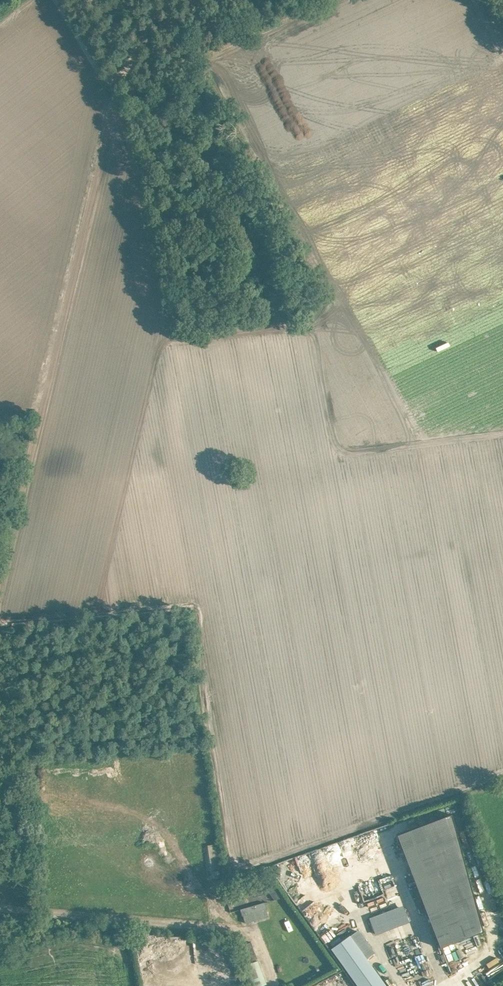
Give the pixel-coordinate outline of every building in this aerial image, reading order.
[(441,947),(483,931),(452,814),(398,835),(441,947)] [(272,880),(250,887),(253,897),(269,892),(275,900),(284,897),(272,880)] [(400,891),(393,893),(398,908),(405,906),(400,891)] [(366,893),(367,901),(376,900),(375,892),(366,893)] [(382,910),(385,910),(385,904),(379,904),(379,901),(375,901),(376,920),(382,920),(382,910)] [(243,916),(245,924),(268,917),(266,909),(267,909),(264,902),(240,909),(242,916),(243,916)] [(362,911),(367,921),(376,917),(372,907),(362,911)] [(384,916),(386,924),(396,921),(394,913),(384,916)] [(375,931),(381,930),(378,918),(372,919),(375,931)] [(340,934),(347,929),(344,925),(337,930),(340,934)] [(349,936),(332,948),(359,985),(385,985),(349,936)] [(251,942),(240,946),(246,963),(257,959),(251,942)] [(493,959),(502,952),(500,949),(491,955),(493,959)] [(486,954),(473,958),(476,968),(489,963),(486,954)] [(243,966),(250,985),(261,985),(267,984),(258,961),(243,966)] [(434,967),(423,969),(426,981),(437,978),(434,967)] [(396,984),(390,974),(385,978),(390,985),(392,985),(396,984)]
